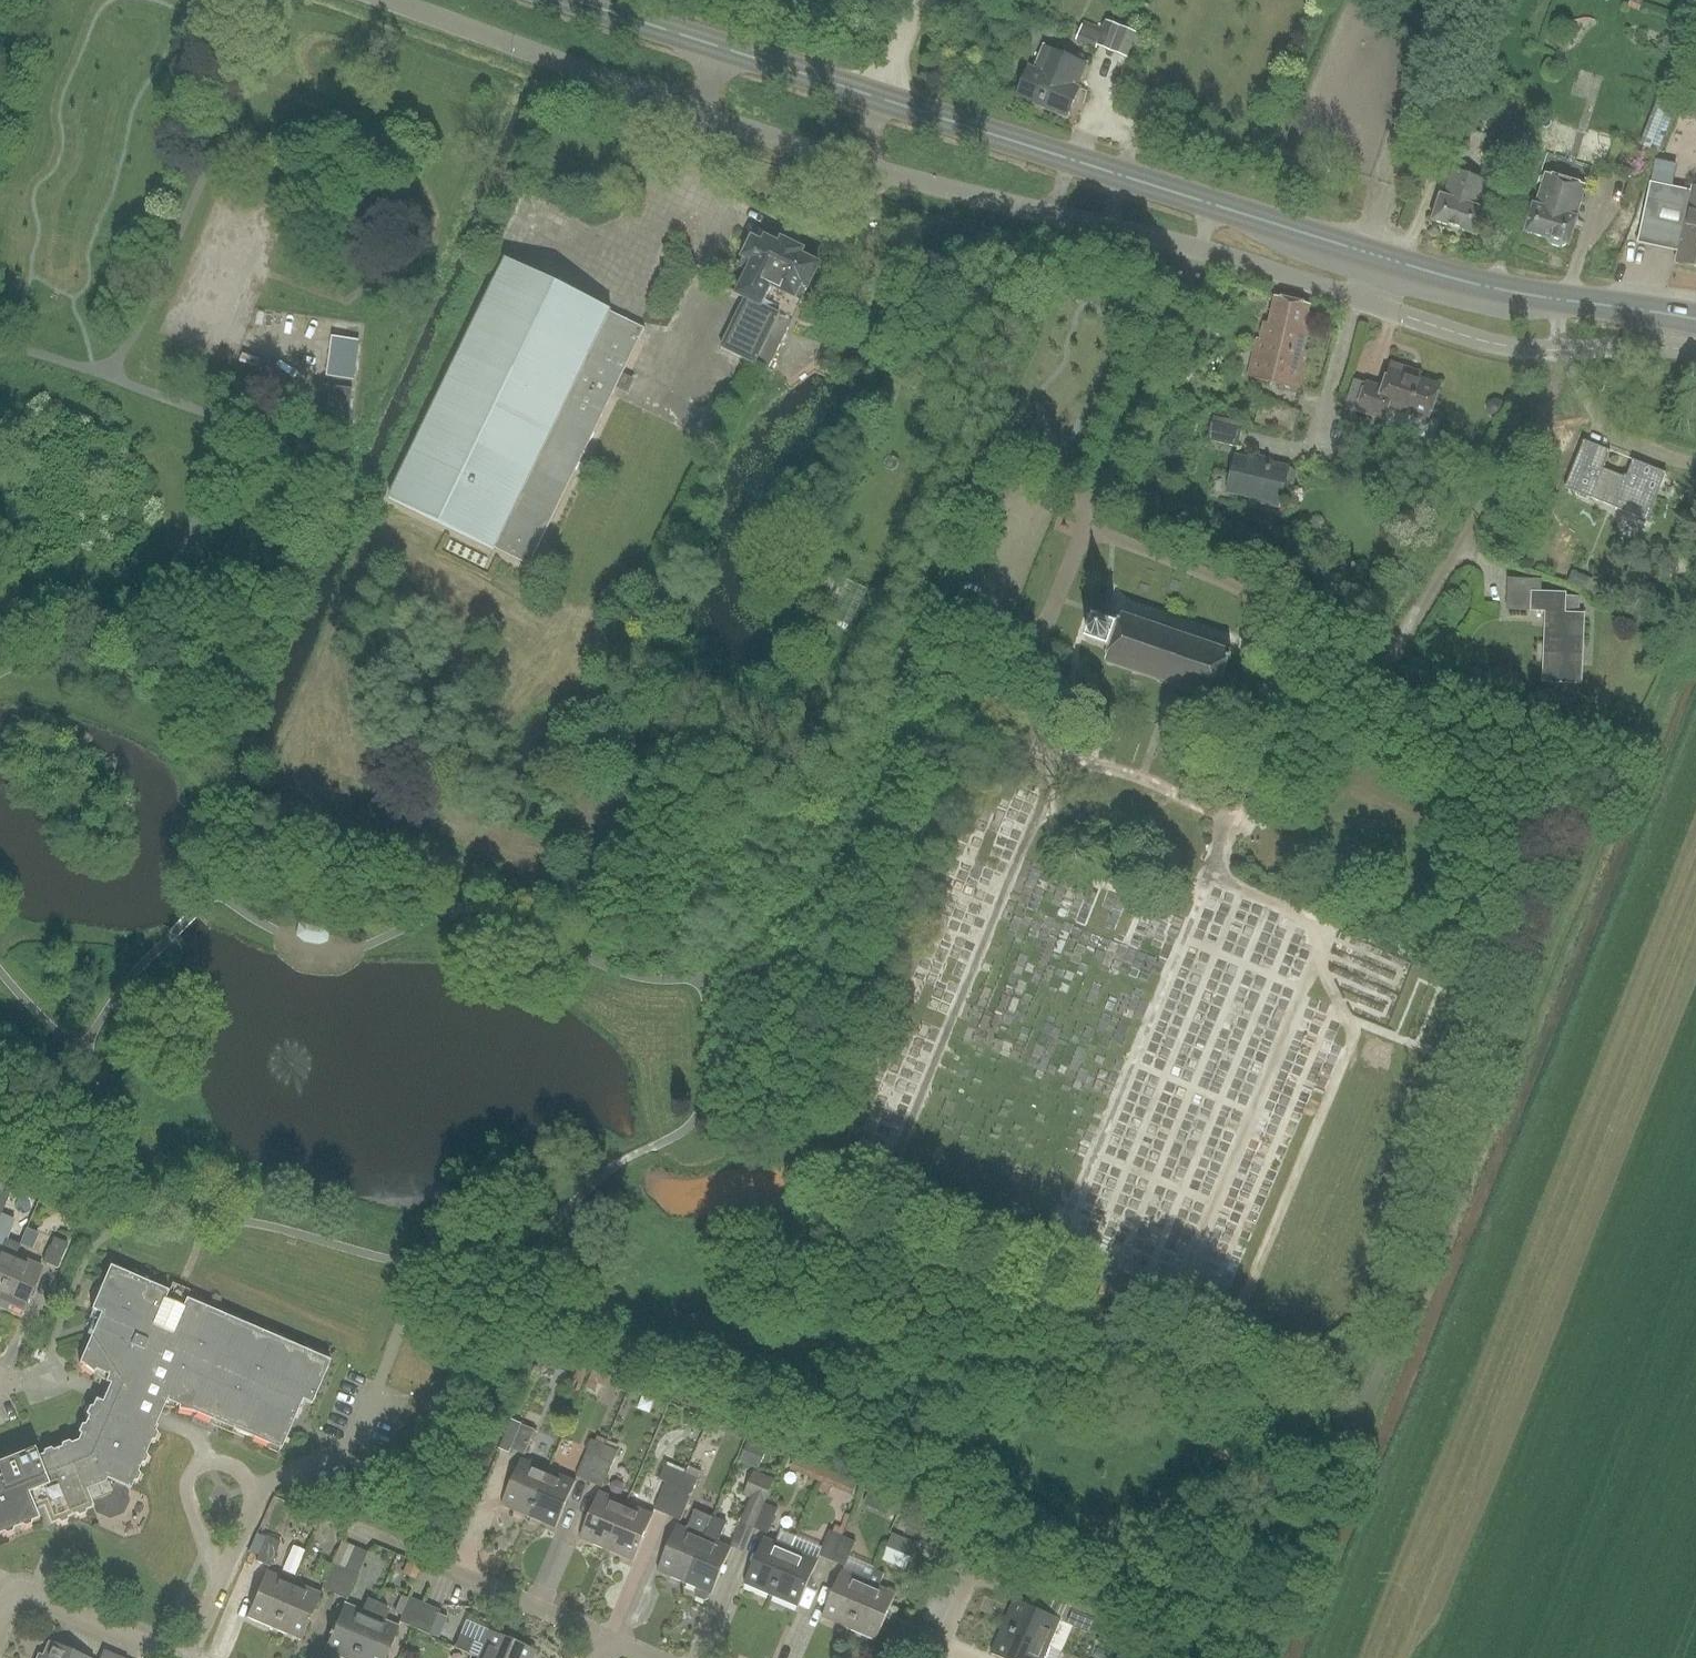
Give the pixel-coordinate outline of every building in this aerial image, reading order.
[(1642,0),(1631,0),(1628,7),(1639,11),(1643,0),(1642,0)] [(1126,57),(1136,34),(1105,21),(1095,45),(1126,57)] [(1080,86),(1090,62),(1045,44),(1035,68),(1028,65),(1015,98),(1042,108),(1044,101),(1073,113),(1083,88),(1080,86)] [(1683,119),(1695,124),(1695,87),(1683,119)] [(1659,149),(1677,102),(1658,94),(1639,142),(1659,149)] [(1534,153),(1550,157),(1560,116),(1545,112),(1534,153)] [(1479,208),(1488,181),(1454,170),(1445,198),(1440,196),(1432,221),(1478,236),(1486,211),(1479,208)] [(1571,247),(1589,185),(1550,174),(1541,206),(1537,205),(1528,235),(1571,247)] [(1670,185),(1655,182),(1654,184),(1650,183),(1639,240),(1679,248),(1676,265),(1695,269),(1695,187),(1690,186),(1690,189),(1670,185)] [(803,300),(821,265),(802,256),(805,250),(784,240),(781,246),(768,239),(765,245),(755,240),(742,266),(751,270),(739,295),(763,306),(772,286),(803,300)] [(509,261),(394,499),(496,548),(497,547),(532,564),(646,328),(611,311),(612,310),(509,261)] [(1307,326),(1311,305),(1276,298),(1270,323),(1265,322),(1261,341),(1258,340),(1250,377),(1300,388),(1308,351),(1305,351),(1310,327),(1307,326)] [(747,299),(724,348),(758,364),(782,315),(747,299)] [(360,343),(333,339),(328,378),(355,382),(360,343)] [(1358,411),(1357,414),(1385,423),(1389,410),(1429,424),(1442,387),(1420,380),(1422,375),(1392,364),(1383,390),(1356,381),(1347,407),(1358,411)] [(352,392),(315,388),(312,412),(349,417),(349,414),(352,392)] [(1263,401),(1257,421),(1283,430),(1290,410),(1263,401)] [(1514,430),(1522,418),(1514,413),(1506,425),(1514,430)] [(1241,430),(1211,423),(1207,441),(1238,447),(1241,430)] [(1611,452),(1584,441),(1565,488),(1616,508),(1618,502),(1651,515),(1667,475),(1656,470),(1656,469),(1633,460),(1627,476),(1625,475),(1624,477),(1604,469),(1611,452)] [(1291,469),(1290,468),(1272,464),(1272,460),(1262,459),(1262,462),(1237,457),(1229,494),(1265,501),(1263,512),(1280,516),(1286,485),(1287,486),(1289,485),(1291,484),(1292,483),(1293,482),(1294,480),(1295,477),(1295,474),(1294,472),(1293,470),(1291,469)] [(1591,576),(1574,569),(1568,582),(1586,589),(1591,576)] [(1581,682),(1584,617),(1579,616),(1580,600),(1566,599),(1566,596),(1541,595),(1541,583),(1512,582),(1511,609),(1549,610),(1546,681),(1581,682)] [(1218,703),(1235,653),(1123,614),(1118,627),(1096,620),(1088,643),(1111,651),(1106,664),(1218,703)] [(306,944),(320,946),(329,943),(332,931),(324,925),(309,922),(300,925),(297,937),(306,944)] [(58,1268),(68,1243),(53,1237),(43,1262),(58,1268)] [(15,1255),(19,1246),(7,1240),(3,1250),(0,1249),(0,1290),(15,1255)] [(0,1290),(0,1305),(9,1309),(11,1304),(25,1309),(43,1267),(15,1255),(0,1290)] [(1067,1274),(1068,1271),(1070,1264),(1060,1260),(1056,1269),(1067,1274)] [(331,1360),(111,1266),(92,1309),(101,1313),(80,1363),(83,1364),(94,1373),(96,1370),(109,1375),(106,1381),(111,1383),(103,1402),(96,1399),(93,1406),(90,1407),(87,1413),(89,1416),(85,1424),(82,1425),(79,1431),(81,1434),(78,1440),(72,1443),(69,1441),(63,1444),(62,1447),(54,1450),(51,1448),(44,1451),(44,1454),(38,1456),(35,1448),(27,1451),(25,1449),(18,1452),(18,1455),(9,1458),(6,1456),(0,1459),(0,1535),(5,1533),(7,1535),(14,1533),(14,1529),(22,1526),(25,1528),(32,1525),(32,1522),(40,1519),(36,1510),(45,1507),(52,1524),(59,1521),(62,1523),(68,1521),(69,1517),(77,1514),(80,1516),(87,1513),(87,1510),(100,1510),(111,1515),(120,1512),(127,1500),(123,1489),(124,1485),(132,1489),(135,1481),(138,1481),(141,1474),(139,1471),(143,1463),(146,1463),(149,1456),(147,1454),(153,1440),(156,1440),(159,1433),(157,1431),(159,1426),(148,1421),(155,1404),(165,1406),(167,1400),(180,1406),(180,1409),(193,1411),(282,1449),(303,1399),(313,1404),(331,1360)] [(526,1455),(537,1430),(524,1425),(513,1449),(526,1455)] [(759,1470),(769,1446),(751,1438),(740,1462),(759,1470)] [(601,1458),(606,1446),(594,1440),(578,1477),(590,1482),(601,1458)] [(601,1458),(590,1482),(603,1488),(614,1464),(619,1451),(606,1446),(601,1458)] [(529,1517),(550,1470),(523,1458),(502,1505),(529,1517)] [(852,1496),(857,1484),(796,1458),(791,1470),(852,1496)] [(681,1487),(688,1470),(669,1461),(661,1478),(667,1481),(655,1510),(669,1516),(681,1487)] [(681,1487),(669,1516),(681,1521),(703,1471),(690,1465),(688,1470),(681,1487)] [(550,1470),(529,1517),(557,1529),(577,1482),(550,1470)] [(761,1512),(765,1503),(774,1483),(755,1474),(746,1495),(753,1498),(742,1523),(754,1528),(761,1512)] [(608,1550),(628,1503),(600,1491),(580,1538),(608,1550)] [(870,1491),(864,1505),(889,1515),(895,1501),(870,1491)] [(628,1503),(608,1550),(636,1562),(651,1529),(656,1515),(628,1503)] [(765,1503),(761,1512),(754,1528),(768,1534),(779,1509),(765,1503)] [(711,1595),(732,1547),(720,1542),(729,1523),(713,1517),(710,1524),(705,1536),(684,1584),(694,1588),(691,1593),(693,1596),(704,1601),(708,1600),(710,1595),(711,1595)] [(705,1536),(710,1524),(697,1519),(692,1530),(678,1524),(658,1572),(684,1584),(705,1536)] [(771,1597),(797,1539),(780,1531),(775,1542),(764,1538),(743,1585),(771,1597)] [(832,1563),(844,1537),(830,1531),(821,1550),(818,1557),(832,1563)] [(919,1545),(914,1543),(894,1534),(888,1547),(913,1558),(919,1545)] [(271,1565),(281,1541),(268,1536),(258,1560),(271,1565)] [(844,1537),(832,1563),(846,1569),(857,1543),(844,1537)] [(798,1608),(818,1561),(817,1560),(818,1557),(821,1550),(797,1539),(771,1597),(798,1608)] [(335,1593),(355,1547),(341,1542),(322,1587),(335,1593)] [(355,1547),(335,1593),(348,1598),(367,1553),(355,1547)] [(273,1628),(294,1581),(268,1570),(247,1617),(273,1628)] [(870,1584),(850,1630),(876,1642),(896,1595),(880,1588),(885,1576),(875,1571),(870,1584)] [(850,1630),(870,1584),(842,1572),(822,1618),(850,1630)] [(294,1581),(273,1628),(301,1640),(321,1593),(294,1581)] [(413,1627),(423,1603),(409,1597),(399,1621),(413,1627)] [(377,1603),(368,1599),(363,1611),(345,1603),(336,1624),(335,1623),(331,1634),(331,1635),(324,1651),(341,1657),(353,1657),(377,1603)] [(1004,1627),(1051,1647),(1062,1621),(1015,1600),(1004,1627)] [(353,1657),(385,1657),(399,1626),(386,1621),(389,1614),(387,1607),(377,1603),(353,1657)] [(423,1603),(413,1627),(439,1638),(449,1618),(439,1614),(440,1610),(423,1603)] [(1090,1635),(1096,1620),(1073,1610),(1066,1625),(1090,1635)] [(1051,1647),(1004,1627),(992,1654),(1001,1657),(1046,1657),(1051,1647)] [(480,1657),(533,1657),(536,1651),(489,1631),(483,1645),(460,1636),(455,1647),(480,1657)] [(52,1642),(46,1655),(41,1653),(39,1657),(89,1657),(52,1642)] [(455,1647),(454,1649),(475,1657),(480,1657),(455,1647)]
